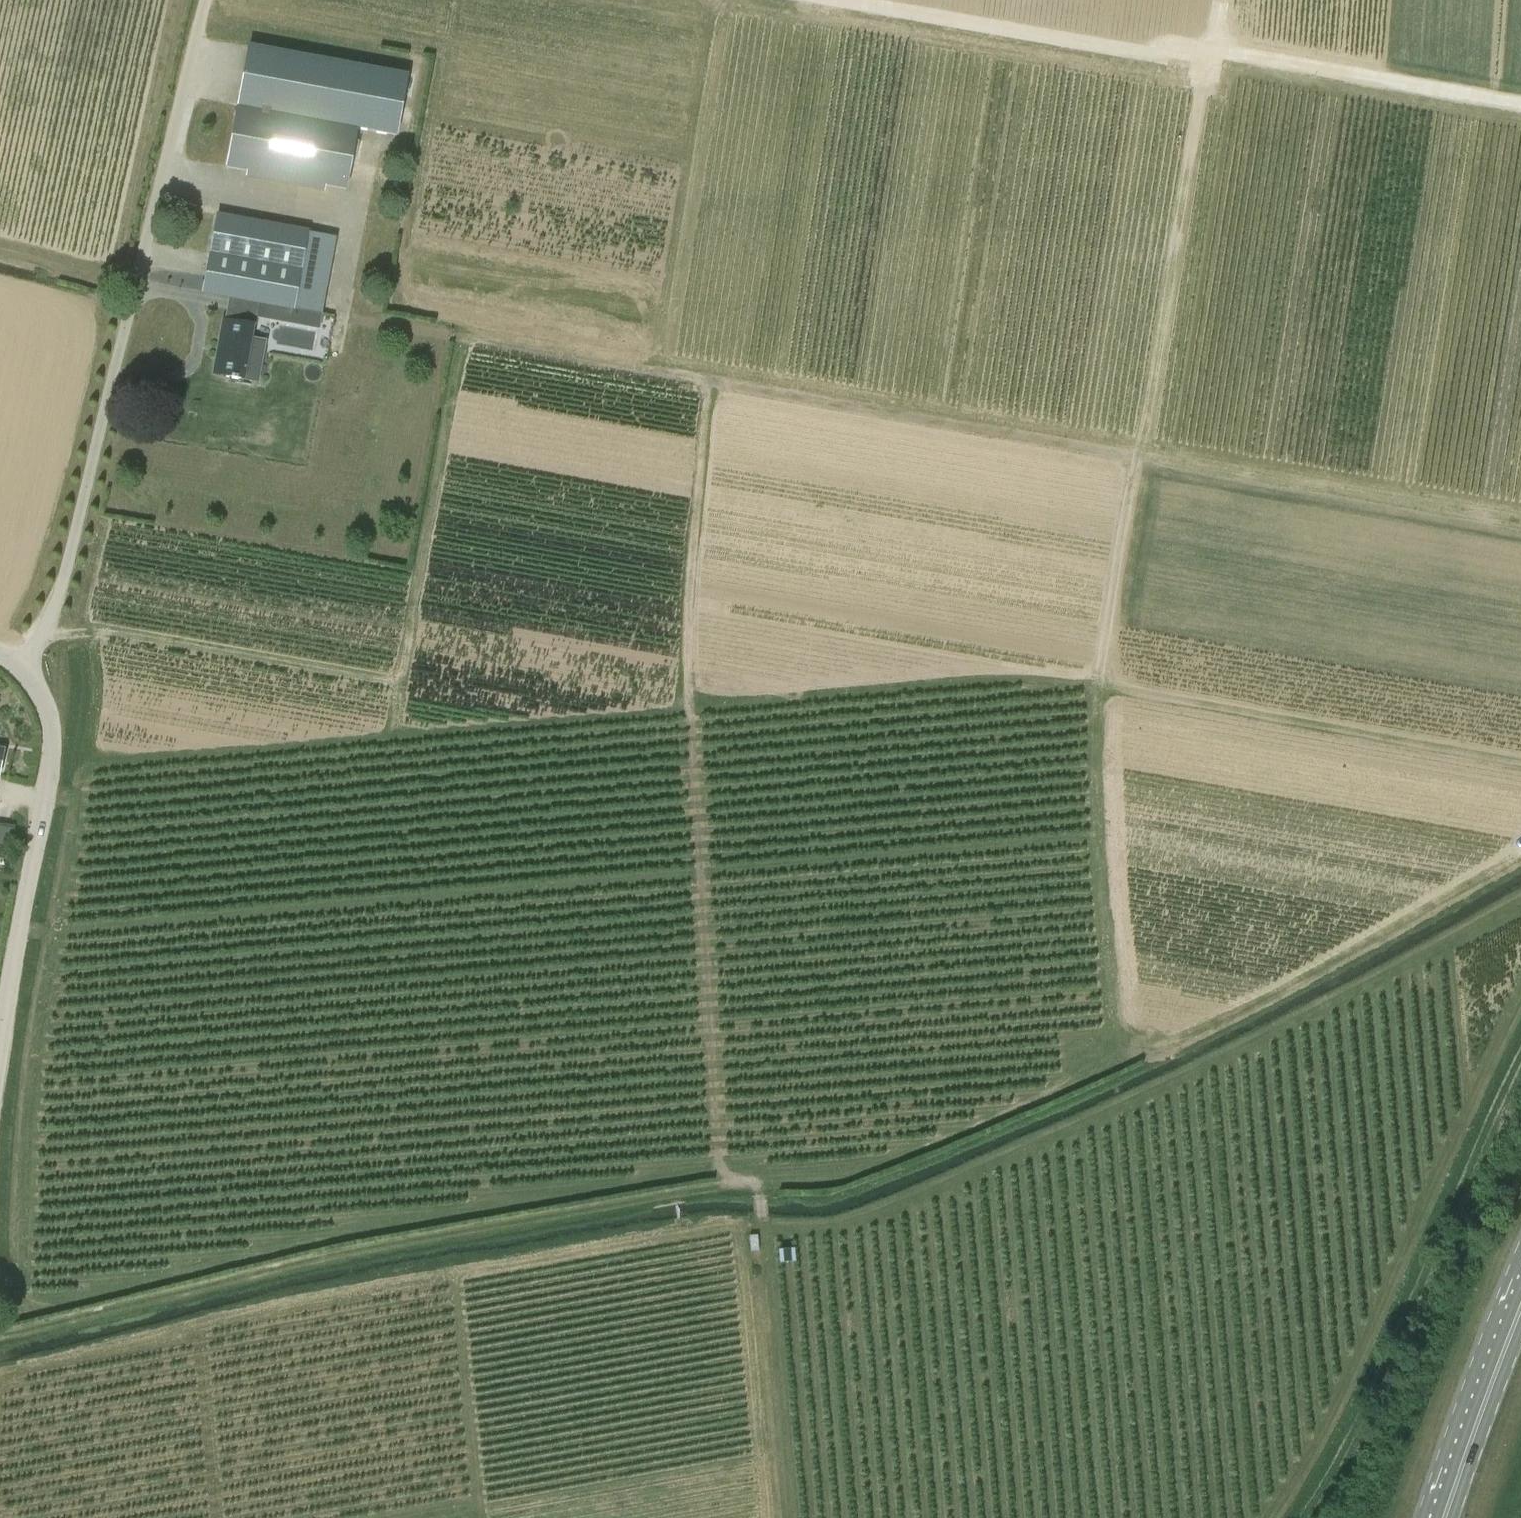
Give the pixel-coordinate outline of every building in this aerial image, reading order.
[(344,188),(355,128),(394,135),(405,75),(246,46),(224,166),(344,188)] [(217,214),(201,293),(228,298),(259,303),(278,307),(320,315),(335,236),(308,231),(273,224),(217,214)] [(222,319),(212,373),(243,379),(244,378),(257,380),(265,339),(251,336),(254,324),(256,325),(259,303),(228,298),(224,318),(224,320),(222,319)] [(278,307),(276,316),(319,323),(320,315),(278,307)]
